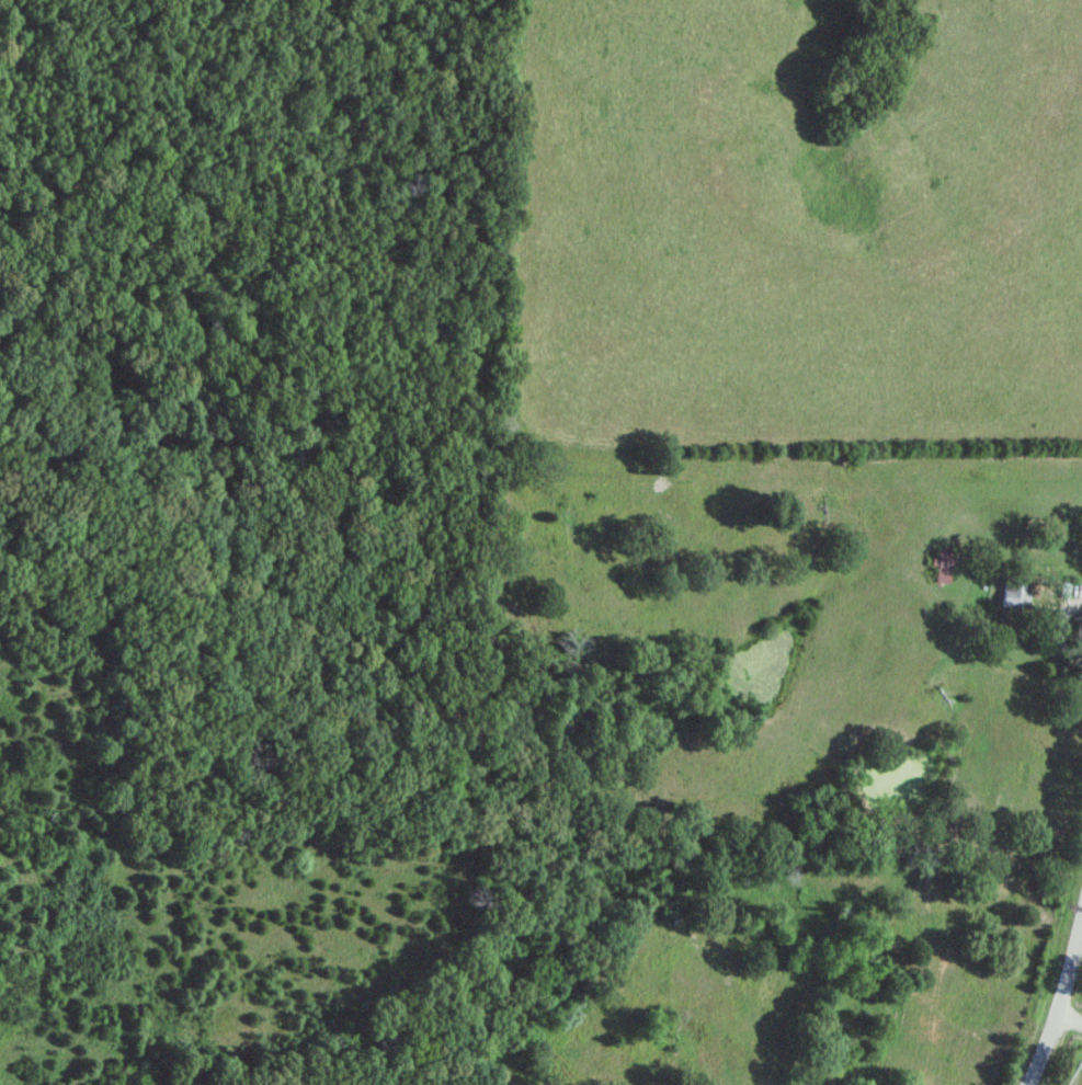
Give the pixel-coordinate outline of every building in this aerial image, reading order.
[(950,584),(951,552),(935,551),(934,583),(950,584)]
